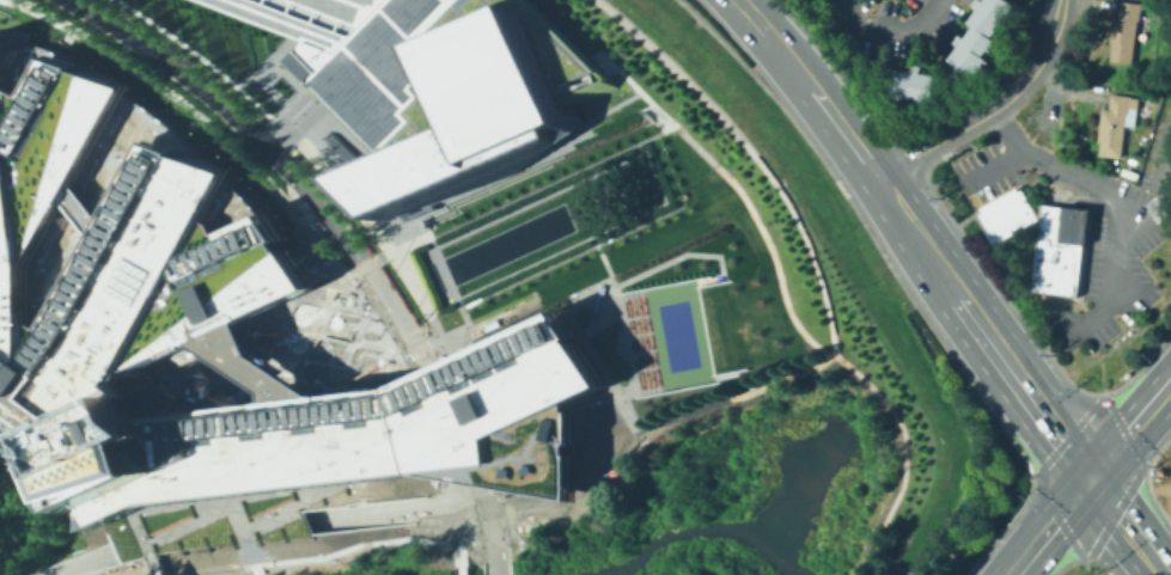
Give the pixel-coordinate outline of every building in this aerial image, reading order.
[(307,41),(201,0),(529,0),(584,55),(616,87),(579,103),(583,116),(586,124),(580,130),(563,142),(512,175),(434,203),(437,207),(405,220),(401,215),(392,220),(368,218),(327,175),(371,155),(380,151),(330,103),(321,92),(310,82),(287,60),(307,41)] [(975,5),(979,0),(985,0),(987,1),(988,0),(1012,0),(1023,7),(1016,17),(1011,12),(999,29),(1005,32),(999,41),(1001,42),(994,51),(992,50),(987,56),(990,59),(987,65),(989,66),(980,79),(952,59),(962,45),(956,42),(962,33),(968,38),(976,26),(971,23),(981,8),(975,5)] [(1133,63),(1111,61),(1114,43),(1111,43),(1114,16),(1117,17),(1120,1),(1142,4),(1140,20),(1139,20),(1133,63)] [(7,447),(0,443),(0,41),(4,39),(5,43),(12,42),(18,42),(25,42),(31,43),(37,44),(43,45),(49,47),(54,49),(75,61),(84,63),(80,68),(91,72),(92,69),(135,84),(133,92),(145,100),(158,109),(170,117),(179,127),(191,135),(202,145),(213,154),(222,164),(238,170),(236,176),(245,184),(254,194),(263,203),(270,213),(288,238),(281,241),(287,251),(292,249),(318,287),(244,322),(260,355),(323,396),(394,389),(400,386),(404,384),(419,377),(428,372),(440,367),(444,365),(447,363),(568,308),(585,336),(580,338),(586,347),(590,344),(612,380),(609,386),(572,403),(574,406),(573,411),(581,411),(583,444),(574,442),(574,453),(580,454),(580,488),(580,490),(580,500),(562,497),(555,496),(510,489),(506,488),(502,488),(489,485),(475,483),(439,477),(433,477),(419,475),(360,481),(150,504),(93,531),(94,518),(92,512),(96,509),(94,507),(86,510),(65,464),(72,461),(71,458),(59,459),(45,459),(32,455),(19,452),(7,447)] [(937,103),(926,102),(926,99),(908,97),(907,99),(895,98),(899,68),(915,71),(916,65),(926,66),(925,72),(940,74),(937,103)] [(1123,158),(1100,155),(1102,142),(1099,142),(1103,108),(1110,109),(1112,93),(1133,96),(1132,98),(1140,98),(1138,109),(1135,127),(1127,126),(1123,158)] [(976,214),(993,244),(1037,219),(1020,188),(976,214)] [(1041,203),(1086,208),(1075,295),(1031,290),(1041,203)]
